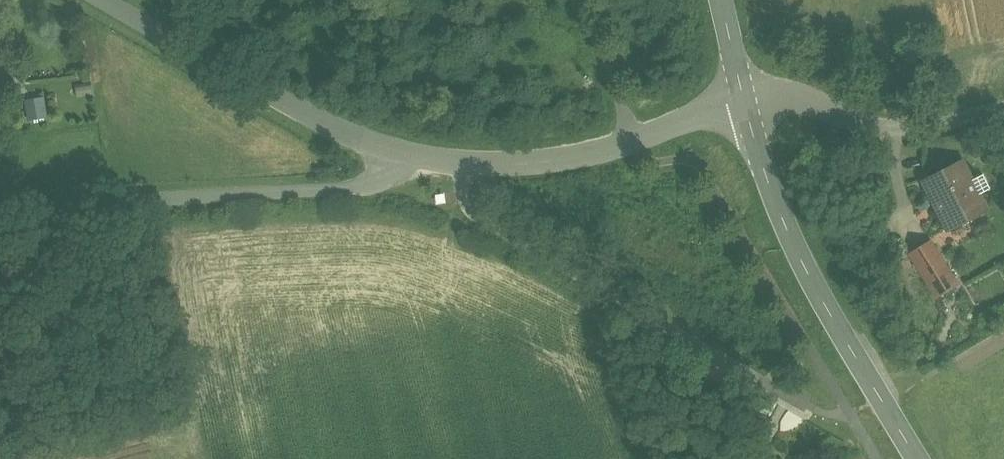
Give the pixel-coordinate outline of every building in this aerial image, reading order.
[(27,100),(31,119),(48,116),(44,97),(27,100)] [(962,161),(924,180),(949,229),(986,210),(979,195),(990,189),(983,174),(971,180),(962,161)] [(930,241),(910,254),(937,297),(957,284),(930,241)] [(977,303),(1003,286),(1003,276),(999,267),(967,286),(977,303)]
